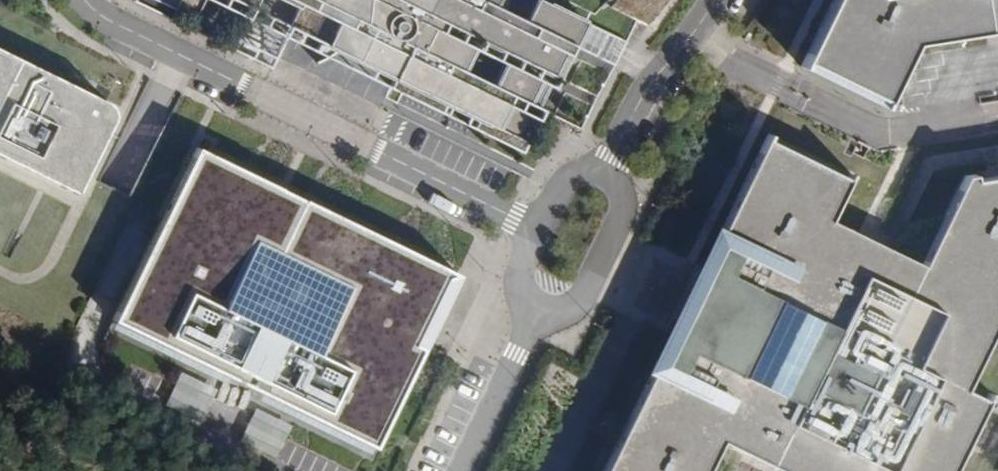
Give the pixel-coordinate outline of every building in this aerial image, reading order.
[(134,2),(173,21),(177,11),(195,20),(204,0),(135,0),(134,2)] [(254,10),(259,0),(234,0),(254,10)] [(300,9),(290,28),(322,43),(317,53),(322,55),(328,58),(338,51),(365,65),(396,80),(392,89),(442,114),(447,105),(478,120),(474,129),(522,153),(527,144),(522,141),(532,119),(538,122),(543,111),(538,109),(548,87),(553,90),(558,79),(553,76),(564,55),(503,25),(507,16),(475,0),(281,0),(300,9)] [(600,7),(602,10),(608,6),(648,26),(664,5),(668,0),(607,0),(600,7)] [(883,107),(915,44),(997,31),(997,0),(833,0),(801,67),(803,68),(806,63),(883,101),(881,106),(883,107)] [(271,68),(275,59),(277,56),(286,37),(247,19),(232,50),(271,68)] [(77,193),(113,120),(114,114),(113,109),(111,105),(106,102),(28,63),(0,49),(0,155),(77,193)] [(847,178),(768,140),(771,135),(768,133),(716,241),(739,252),(727,276),(751,288),(715,362),(691,350),(680,374),(656,363),(602,470),(708,470),(721,444),(774,470),(952,470),(990,393),(988,392),(984,399),(964,390),(997,320),(997,176),(974,180),(974,174),(964,175),(922,265),(830,221),(852,174),(849,173),(847,178)] [(439,267),(196,147),(110,319),(353,440),(439,267)] [(739,252),(716,241),(656,363),(680,374),(691,350),(715,362),(751,288),(727,276),(739,252)] [(163,406),(198,421),(213,387),(177,372),(163,406)]
